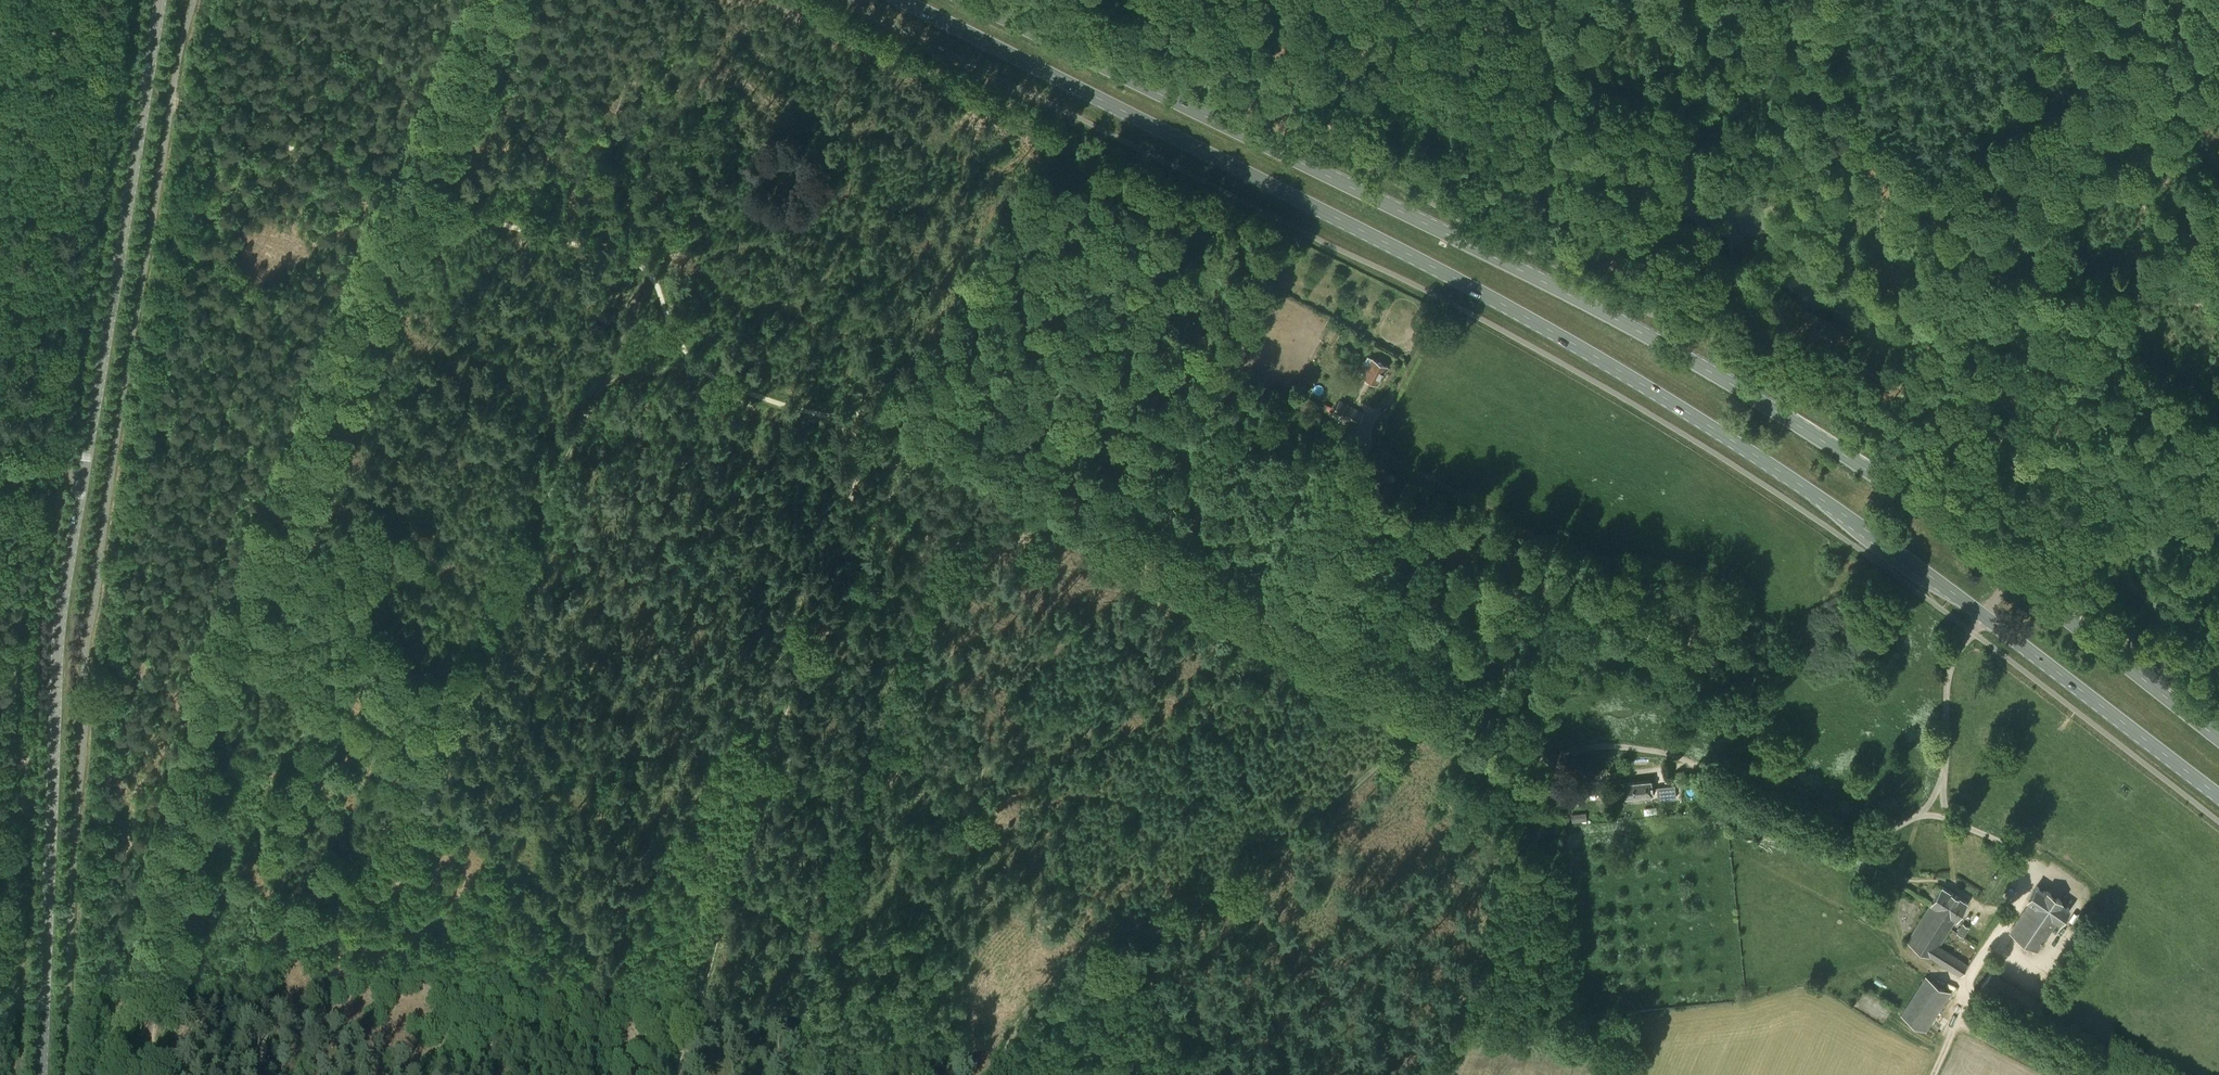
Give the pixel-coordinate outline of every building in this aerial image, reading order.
[(1372,358),(1363,376),(1378,384),(1387,366),(1372,358)] [(1353,427),(1356,422),(1360,416),(1347,409),(1340,420),(1353,427)] [(1622,783),(1623,790),(1624,797),(1653,794),(1651,780),(1622,783)] [(1676,797),(1675,785),(1657,787),(1658,800),(1676,797)] [(1623,790),(1600,792),(1601,799),(1624,797),(1623,790)] [(1585,812),(1571,813),(1572,822),(1586,820),(1585,812)] [(1873,879),(1886,884),(1890,874),(1877,869),(1873,879)] [(1967,902),(1942,886),(1931,904),(1956,919),(1967,902)] [(2030,902),(2010,931),(2037,950),(2057,921),(2060,922),(2069,908),(2061,902),(2062,900),(2047,890),(2045,892),(2037,886),(2027,900),(2030,902)] [(1939,946),(1956,919),(1931,904),(1907,941),(1961,976),(1968,964),(1939,946)] [(1963,923),(1958,932),(1957,932),(1964,937),(1970,928),(1963,923)] [(2056,981),(2061,974),(2055,970),(2051,977),(2056,981)] [(1926,1030),(1937,1013),(1950,993),(1926,978),(1902,1015),(1926,1030)]
